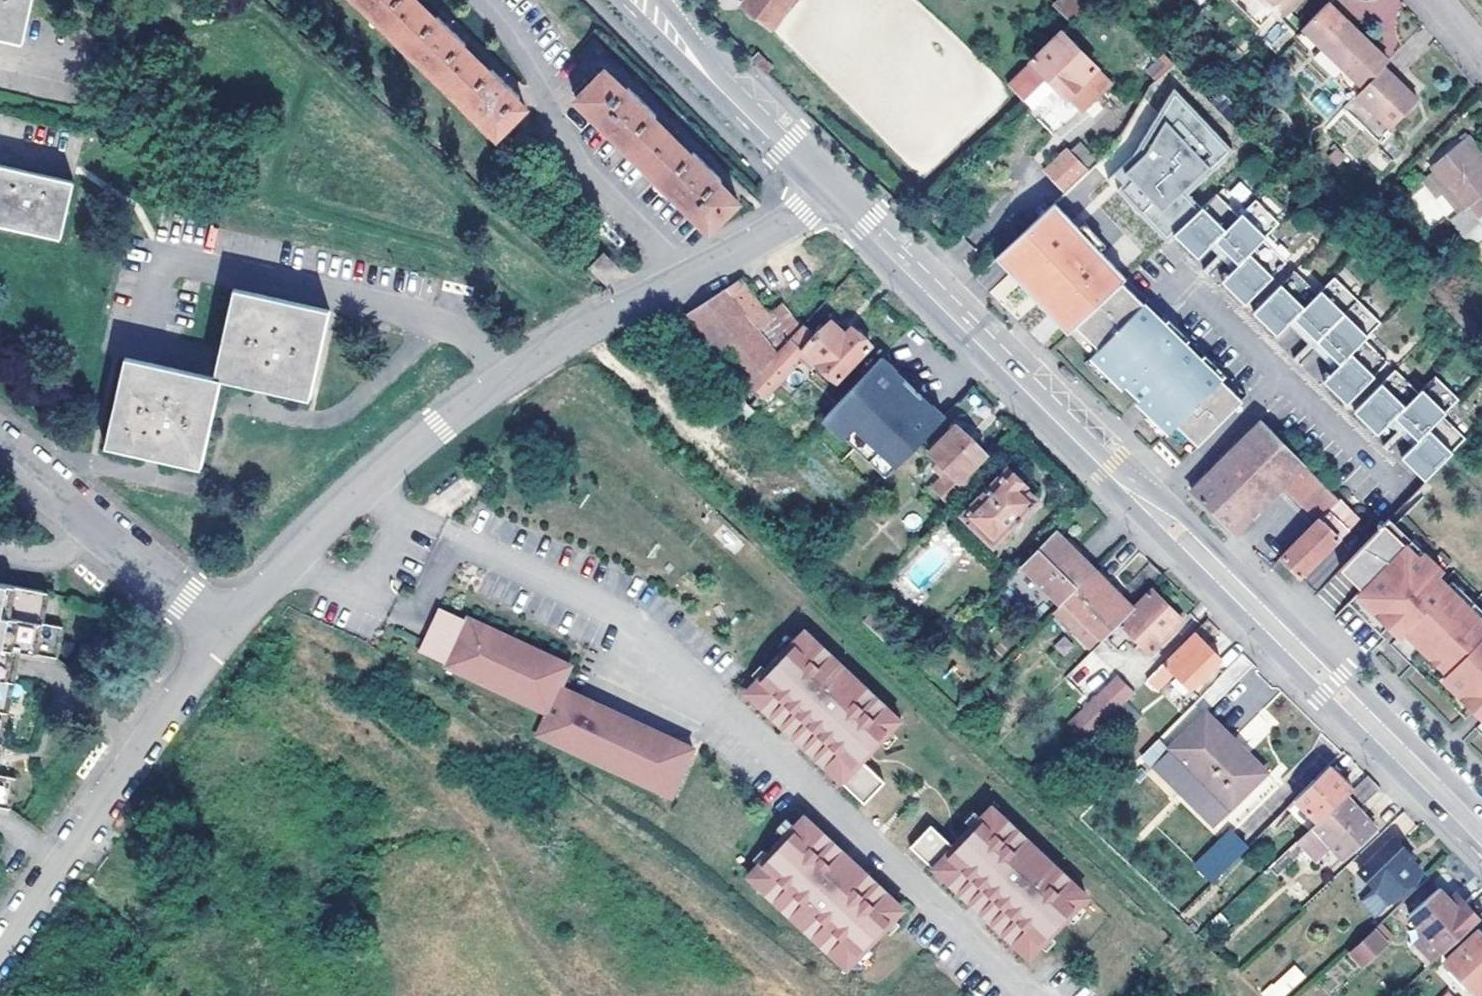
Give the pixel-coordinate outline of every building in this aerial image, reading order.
[(26,19),(30,0),(0,0),(0,13),(26,19)] [(528,108),(519,98),(521,94),(495,70),(493,73),(464,46),(468,42),(441,16),(436,20),(417,0),(358,0),(498,136),(528,108)] [(794,0),(751,0),(745,8),(772,29),(794,0)] [(1092,0),(1069,0),(1063,6),(1075,18),(1092,0)] [(1277,3),(1289,14),(1303,0),(1281,0),(1277,3)] [(1389,65),(1353,29),(1346,36),(1338,28),(1345,21),(1327,4),(1303,29),(1320,46),(1311,55),(1355,99),(1363,91),(1383,70),(1389,65)] [(945,122),(970,125),(971,109),(962,108),(966,70),(977,83),(979,64),(942,25),(938,65),(926,64),(919,48),(913,42),(902,53),(894,52),(871,28),(853,36),(841,23),(851,14),(837,13),(833,51),(796,47),(926,184),(905,138),(906,132),(895,121),(896,114),(908,115),(920,104),(937,106),(945,122)] [(1346,36),(1353,29),(1345,21),(1338,28),(1346,36)] [(1056,86),(1066,96),(1068,95),(1081,109),(1087,107),(1113,80),(1064,30),(1011,85),(1033,109),(1056,86)] [(1156,81),(1173,65),(1163,53),(1145,69),(1156,81)] [(755,60),(768,74),(774,67),(761,54),(755,60)] [(711,230),(740,201),(721,181),(723,178),(696,152),(693,155),(656,118),(657,114),(631,87),(628,90),(607,69),(577,98),(711,230)] [(1399,86),(1383,70),(1363,91),(1355,99),(1388,132),(1416,104),(1399,86)] [(1238,141),(1177,84),(1133,152),(1116,168),(1174,229),(1216,188),(1203,174),(1238,141)] [(1392,136),(1388,132),(1355,99),(1342,112),(1379,149),(1392,136)] [(1481,163),(1481,150),(1469,135),(1463,141),(1481,163)] [(1474,221),(1481,214),(1481,163),(1463,141),(1430,166),(1466,208),(1451,221),(1474,246),(1481,239),(1481,230),(1474,221)] [(65,214),(78,160),(0,142),(0,199),(65,214)] [(1065,192),(1088,169),(1069,150),(1046,172),(1065,192)] [(1174,229),(1116,168),(1108,175),(1167,236),(1174,229)] [(1236,206),(1251,193),(1240,180),(1225,193),(1236,206)] [(1218,190),(1176,230),(1199,254),(1216,237),(1239,262),(1222,278),(1245,302),(1287,262),(1264,238),(1281,222),(1258,197),(1241,213),(1218,190)] [(1009,271),(1061,220),(1048,207),(996,258),(1009,271)] [(1121,281),(1061,220),(1009,271),(1024,286),(1030,280),(1076,326),(1121,281)] [(610,286),(622,273),(604,256),(592,269),(610,286)] [(1295,270),(1253,310),(1275,333),(1292,317),(1338,364),(1320,380),(1343,404),(1385,364),(1362,340),(1379,324),(1334,277),(1317,293),(1295,270)] [(1248,396),(1127,275),(1121,281),(1076,326),(1069,332),(1124,388),(1126,386),(1140,399),(1138,401),(1190,454),(1248,396)] [(744,280),(729,290),(761,331),(773,321),(770,315),(744,280)] [(1076,326),(1030,280),(1024,286),(1069,332),(1076,326)] [(312,391),(333,303),(239,283),(224,344),(218,372),(227,373),(312,391)] [(689,317),(742,390),(777,353),(761,331),(729,290),(689,317)] [(770,315),(773,321),(761,331),(777,353),(799,329),(782,307),(770,315)] [(818,365),(836,382),(871,346),(851,326),(845,332),(831,319),(816,333),(805,323),(799,329),(777,353),(742,390),(736,397),(751,412),(794,369),(790,366),(797,358),(811,372),(818,365)] [(227,373),(218,372),(134,355),(130,355),(112,443),(206,462),(227,373)] [(921,397),(880,358),(823,420),(845,441),(857,428),(888,458),(876,470),(885,479),(943,419),(929,405),(928,406),(920,398),(921,397)] [(1393,371),(1350,412),(1373,435),(1390,419),(1413,442),(1395,459),(1419,483),(1461,442),(1438,419),(1455,403),(1432,379),(1415,395),(1393,371)] [(1239,534),(1256,516),(1291,481),(1308,465),(1263,417),(1214,472),(1212,474),(1196,491),(1239,534)] [(952,503),(974,481),(967,473),(988,452),(958,423),(932,451),(950,469),(935,485),(952,503)] [(1291,481),(1326,517),(1342,500),(1308,465),(1291,481)] [(994,544),(1039,499),(1026,487),(1028,485),(1024,481),(1024,476),(1018,469),(1012,470),(1009,467),(964,514),(994,544)] [(1354,513),(1342,500),(1326,517),(1286,559),(1295,567),(1304,577),(1358,517),(1354,513)] [(1390,521),(1377,535),(1346,567),(1380,600),(1376,604),(1396,624),(1401,619),(1467,682),(1462,687),(1481,706),(1481,609),(1444,573),(1449,569),(1428,549),(1424,554),(1390,521)] [(1096,570),(1056,528),(1020,564),(1061,604),(1064,601),(1096,570)] [(1278,568),(1283,562),(1280,557),(1273,563),(1278,568)] [(1142,596),(1164,575),(1150,562),(1130,584),(1142,596)] [(1134,608),(1096,570),(1064,601),(1103,639),(1134,608)] [(0,581),(0,646),(28,651),(65,659),(71,627),(52,623),(57,592),(0,581)] [(1141,600),(1134,608),(1103,639),(1102,641),(1111,650),(1129,632),(1150,652),(1181,621),(1151,591),(1141,600)] [(467,621),(441,609),(421,653),(447,665),(446,667),(548,715),(538,737),(672,798),(695,749),(562,687),(572,665),(469,619),(467,621)] [(865,620),(875,630),(883,623),(871,613),(865,620)] [(1221,657),(1195,631),(1165,661),(1176,672),(1191,687),(1221,657)] [(744,698),(866,804),(886,782),(863,760),(902,720),(801,633),(783,655),(780,652),(761,673),(764,676),(744,698)] [(22,683),(23,679),(27,654),(28,651),(0,646),(0,678),(22,683)] [(1089,654),(1068,675),(1078,685),(1099,664),(1089,654)] [(1159,689),(1176,672),(1165,661),(1148,678),(1154,684),(1159,689)] [(10,743),(22,683),(0,678),(0,741),(10,743)] [(1146,692),(1154,684),(1148,678),(1140,687),(1146,692)] [(1077,749),(1127,699),(1111,684),(1061,734),(1077,749)] [(974,691),(958,708),(963,713),(968,717),(984,699),(974,691)] [(1173,744),(1163,735),(1145,753),(1157,764),(1173,748),(1199,774),(1194,780),(1205,790),(1196,798),(1217,820),(1266,772),(1208,712),(1173,744)] [(17,810),(23,778),(4,774),(10,743),(0,741),(0,806),(17,810)] [(1353,788),(1331,765),(1297,799),(1318,820),(1353,788)] [(1383,788),(1368,775),(1318,826),(1316,824),(1298,841),(1306,849),(1316,859),(1334,842),(1347,856),(1379,826),(1361,808),(1383,788)] [(1088,893),(992,804),(954,845),(933,825),(911,847),(1030,956),(1050,934),(1053,937),(1072,916),(1069,914),(1088,893)] [(770,858),(751,879),(847,968),(867,947),(870,950),(888,930),(886,927),(904,907),(808,818),(789,837),(787,835),(767,856),(770,858)] [(1215,881),(1249,847),(1232,831),(1198,865),(1215,881)] [(1392,901),(1422,872),(1407,857),(1410,855),(1395,838),(1361,869),(1392,901)] [(1280,872),(1306,849),(1298,841),(1273,865),(1280,872)] [(1427,932),(1445,950),(1448,952),(1481,919),(1480,917),(1458,894),(1453,899),(1441,887),(1412,914),(1422,925),(1419,928),(1425,934),(1427,932)] [(1480,929),(1448,959),(1478,992),(1481,990),(1481,989),(1481,931),(1480,929)] [(1386,940),(1375,930),(1352,953),(1362,963),(1386,940)] [(1260,993),(1263,995),(1285,995),(1306,978),(1294,964),(1260,993)]
